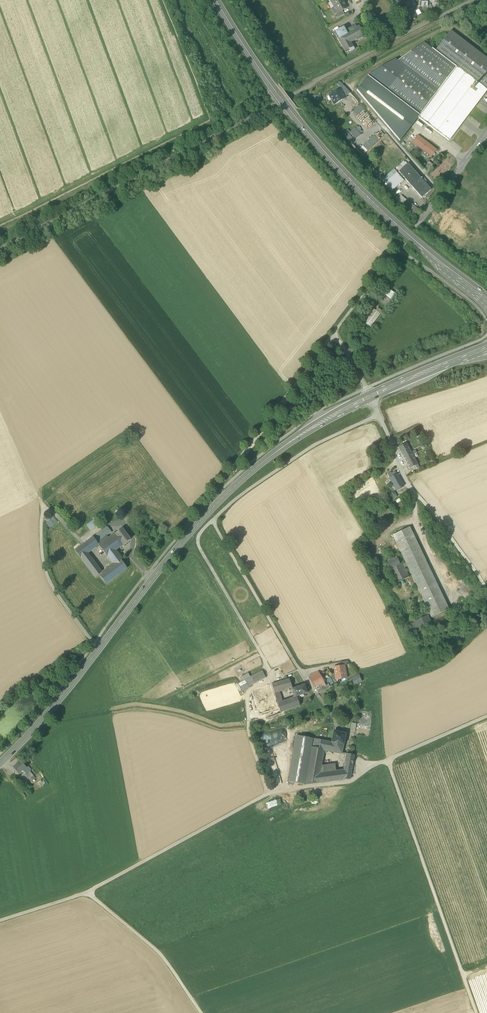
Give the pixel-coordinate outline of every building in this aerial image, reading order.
[(373,12),(381,10),(379,0),(371,0),(373,12)] [(408,0),(400,0),(401,2),(398,4),(407,21),(416,16),(414,12),(408,0)] [(347,8),(344,2),(334,7),(337,13),(342,10),(347,8)] [(337,38),(345,53),(349,51),(348,50),(353,47),(351,43),(357,40),(363,37),(360,32),(361,31),(359,26),(356,28),(355,26),(348,30),(349,31),(345,33),(343,29),(336,32),(339,37),(337,38)] [(435,51),(457,67),(486,90),(486,59),(451,31),(435,51)] [(398,61),(406,67),(387,91),(419,115),(457,67),(435,51),(432,49),(424,43),(398,61)] [(400,141),(418,117),(419,115),(387,91),(406,67),(398,61),(396,59),(368,76),(357,90),(400,141)] [(457,67),(419,115),(418,117),(449,141),(486,90),(457,67)] [(341,89),(345,96),(350,94),(345,87),(341,89)] [(329,96),(334,104),(346,98),(345,96),(341,89),(329,96)] [(364,109),(360,105),(352,112),(356,117),(364,109)] [(360,134),(355,128),(350,132),(355,139),(360,134)] [(347,132),(343,135),(350,143),(354,140),(347,132)] [(357,151),(362,156),(378,140),(374,136),(357,151)] [(413,142),(417,146),(422,139),(418,136),(413,142)] [(429,155),(432,157),(437,150),(422,139),(417,146),(424,151),(429,155)] [(423,169),(427,174),(433,166),(429,162),(423,169)] [(398,171),(418,194),(428,186),(421,179),(422,178),(422,177),(421,178),(408,163),(407,164),(403,167),(398,171)] [(382,180),(385,183),(397,173),(394,169),(382,180)] [(385,183),(392,191),(404,181),(397,173),(385,183)] [(431,190),(428,186),(418,194),(422,198),(431,190)] [(402,205),(406,200),(401,196),(397,200),(402,205)] [(407,209),(411,213),(416,208),(412,203),(407,199),(406,200),(402,205),(407,209)] [(385,294),(391,299),(395,294),(389,289),(385,294)] [(364,322),(370,327),(380,314),(373,309),(364,322)] [(398,447),(409,469),(415,466),(417,465),(412,455),(409,450),(406,443),(398,447)] [(389,479),(396,491),(403,487),(396,475),(389,479)] [(103,512),(96,518),(98,521),(106,516),(103,512)] [(50,528),(58,522),(52,515),(48,518),(50,520),(46,523),(50,528)] [(86,525),(90,530),(99,524),(95,518),(86,525)] [(107,557),(114,564),(120,559),(121,560),(123,559),(116,550),(115,551),(113,548),(115,546),(109,539),(107,536),(110,533),(106,527),(102,530),(106,535),(97,542),(93,537),(85,543),(91,550),(95,547),(96,548),(99,546),(107,557)] [(113,548),(115,551),(116,550),(130,539),(122,528),(109,539),(115,546),(113,548)] [(392,536),(431,617),(449,609),(410,528),(392,536)] [(102,530),(93,537),(97,542),(106,535),(102,530)] [(88,553),(91,550),(85,543),(82,545),(88,553)] [(96,578),(99,575),(102,572),(88,553),(82,545),(75,550),(96,578)] [(389,570),(396,584),(409,578),(398,556),(388,561),(385,563),(388,570),(389,570)] [(127,568),(121,560),(120,559),(114,564),(102,572),(99,575),(106,584),(127,568)] [(408,625),(413,635),(432,625),(427,615),(414,622),(408,625)] [(335,674),(336,678),(346,677),(344,666),(341,666),(334,668),(335,674)] [(255,675),(258,682),(266,678),(262,671),(255,675)] [(309,677),(314,687),(324,682),(318,672),(309,677)] [(244,681),(250,677),(248,673),(240,677),(242,682),(244,681)] [(258,682),(255,675),(250,677),(244,681),(248,686),(258,682)] [(351,679),(354,685),(362,681),(359,675),(351,678),(351,679)] [(279,682),(282,690),(292,687),(289,679),(279,682)] [(241,689),(242,691),(249,688),(248,686),(244,681),(242,682),(238,684),(241,689)] [(314,687),(316,691),(317,691),(326,686),(326,685),(324,682),(314,687)] [(293,698),(294,701),(298,700),(297,699),(304,697),(303,695),(307,693),(304,684),(291,689),(294,697),(293,698)] [(328,684),(326,685),(326,686),(317,691),(318,694),(330,688),(328,684)] [(260,715),(279,709),(271,685),(252,691),(260,715)] [(282,701),(277,703),(280,709),(279,710),(280,712),(300,706),(298,700),(294,701),(293,698),(282,701)] [(331,742),(344,744),(346,733),(333,731),(331,742)] [(305,785),(312,747),(313,738),(296,735),(288,782),(305,785)] [(313,738),(312,747),(319,748),(321,740),(313,738)] [(331,742),(321,740),(319,748),(312,747),(305,785),(350,779),(351,771),(344,769),(344,770),(337,771),(319,773),(321,764),(322,759),(323,750),(342,753),(343,749),(344,744),(331,742)] [(346,758),(353,760),(354,755),(351,755),(352,751),(350,750),(346,749),(345,754),(347,754),(346,758)] [(13,767),(19,774),(23,770),(26,767),(21,761),(13,767)] [(336,762),(321,764),(319,773),(337,771),(336,762)] [(345,762),(344,769),(351,771),(353,763),(345,762)] [(35,778),(30,772),(27,775),(26,775),(31,782),(34,779),(35,778)] [(261,812),(241,825),(245,830),(264,816),(261,812)]
